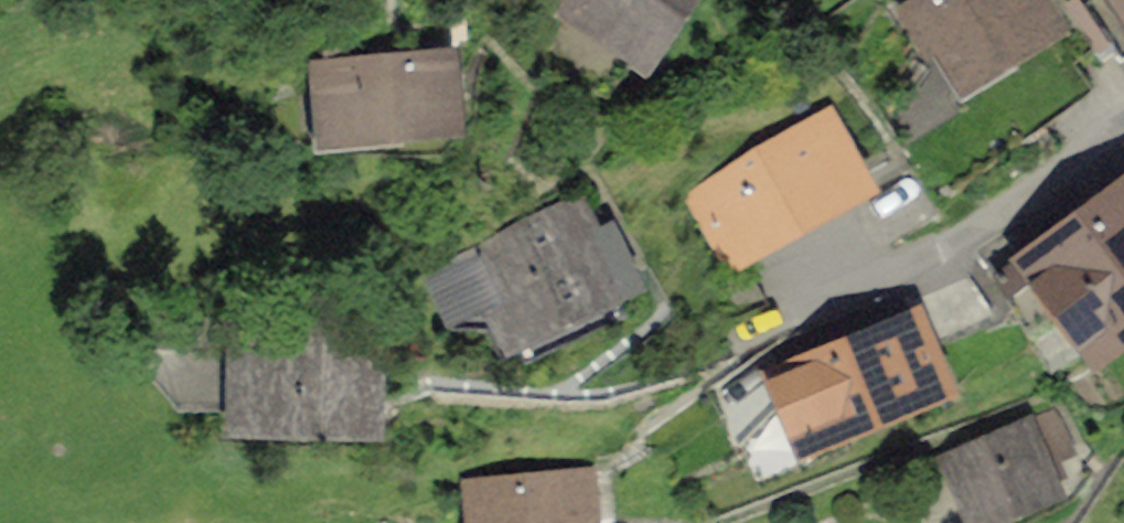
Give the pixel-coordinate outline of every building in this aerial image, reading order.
[(540,21),(616,79),(676,0),(556,0),(540,21)] [(1029,0),(915,0),(875,25),(929,112),(1052,37),(1029,0)] [(1123,33),(1123,0),(1103,0),(1123,33)] [(423,43),(271,55),(279,156),(431,144),(423,43)] [(811,110),(657,194),(712,295),(866,212),(811,110)] [(1020,270),(1082,356),(1123,327),(1123,196),(1020,270)] [(574,206),(408,279),(456,387),(622,314),(574,206)] [(942,388),(909,314),(777,372),(810,445),(942,388)] [(197,347),(191,450),(354,460),(360,357),(197,347)] [(936,456),(959,522),(976,522),(1064,493),(1039,420),(936,456)] [(470,482),(473,522),(593,522),(589,472),(470,482)]
